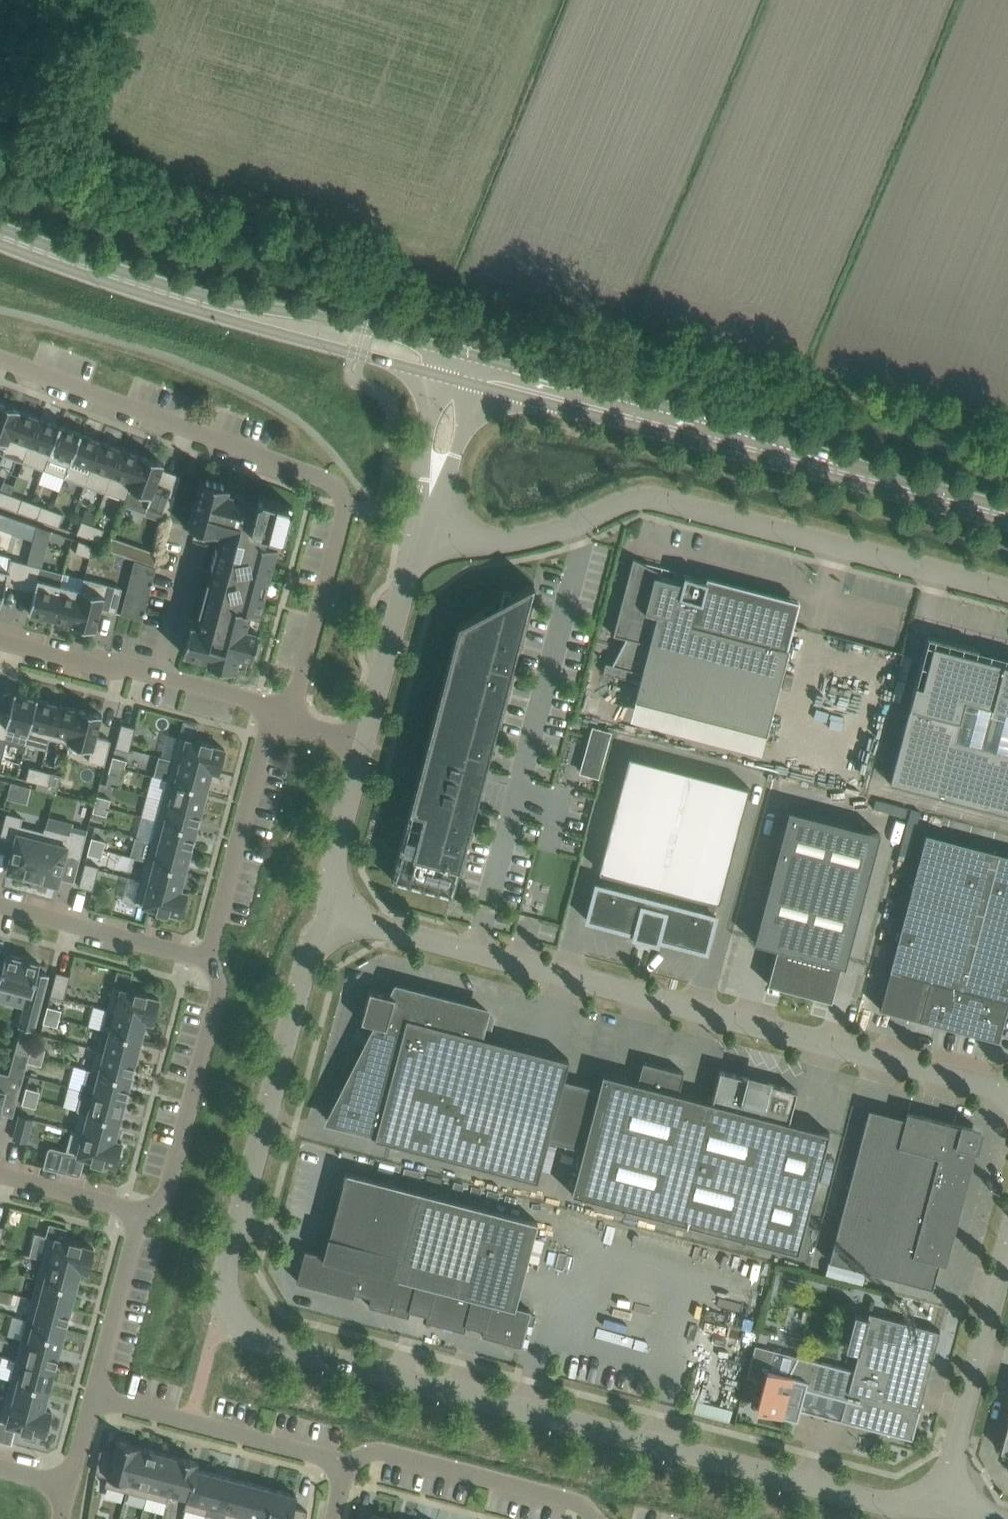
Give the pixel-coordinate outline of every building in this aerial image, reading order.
[(3,454),(19,409),(0,402),(0,453),(3,454)] [(19,409),(3,454),(23,462),(40,418),(19,409)] [(59,425),(40,418),(23,462),(44,470),(61,425),(59,425)] [(65,477),(81,433),(61,425),(44,470),(65,477)] [(82,433),(81,433),(65,477),(85,485),(102,441),(82,433)] [(106,493),(122,449),(102,441),(85,485),(106,493)] [(141,455),(122,449),(106,493),(125,500),(126,500),(142,455),(141,455)] [(125,500),(123,505),(145,513),(147,508),(162,513),(171,490),(156,484),(164,463),(142,455),(126,500),(125,500)] [(206,480),(206,481),(200,479),(198,485),(180,481),(180,480),(179,480),(168,520),(169,520),(170,520),(188,525),(187,526),(217,534),(218,532),(221,533),(217,548),(216,547),(215,551),(217,551),(215,556),(214,555),(213,558),(215,558),(214,563),(212,562),(211,565),(213,566),(209,580),(207,580),(206,583),(208,584),(207,588),(205,588),(204,591),(206,591),(205,596),(203,595),(203,598),(204,598),(203,603),(201,602),(201,605),(202,605),(201,610),(199,610),(199,613),(200,614),(197,625),(191,623),(189,628),(188,635),(183,653),(206,659),(205,663),(212,665),(211,668),(228,673),(229,669),(236,671),(239,657),(252,660),(253,653),(257,654),(262,637),(258,636),(260,630),(247,626),(251,610),(260,613),(278,546),(270,544),(272,535),(284,538),(292,505),(259,496),(257,503),(245,500),(246,496),(229,491),(230,487),(223,485),(224,484),(206,480)] [(11,494),(0,490),(0,491),(0,505),(7,507),(11,494)] [(17,511),(21,498),(11,494),(7,507),(17,511)] [(48,522),(52,510),(41,506),(36,518),(48,522)] [(59,526),(63,514),(52,510),(48,522),(59,526)] [(88,537),(93,525),(82,521),(77,533),(81,535),(88,537)] [(99,541),(104,529),(93,525),(88,537),(99,541)] [(52,532),(40,528),(36,538),(49,543),(52,532)] [(93,545),(79,540),(76,553),(90,557),(93,545)] [(662,572),(633,558),(613,635),(626,638),(612,664),(606,662),(603,673),(639,682),(635,699),(768,733),(789,648),(786,647),(789,636),(790,636),(794,619),(794,618),(796,612),(782,609),(785,597),(704,576),(703,580),(685,575),(683,582),(660,576),(662,572)] [(26,563),(11,559),(8,571),(0,569),(0,605),(6,584),(20,588),(26,563)] [(156,567),(134,562),(121,614),(143,620),(156,567)] [(39,579),(42,567),(26,563),(20,588),(34,592),(29,613),(50,618),(59,584),(39,579)] [(116,613),(122,588),(84,578),(81,590),(72,624),(95,631),(101,609),(116,613)] [(476,806),(485,769),(534,583),(509,596),(484,610),(459,623),(391,879),(452,895),(475,809),(476,806)] [(72,624),(81,590),(59,584),(50,618),(66,622),(72,624)] [(1007,813),(1007,662),(977,654),(979,648),(928,634),(889,782),(1007,813)] [(25,744),(37,698),(14,692),(9,714),(0,711),(0,738),(25,744)] [(38,699),(38,698),(37,698),(25,744),(47,750),(50,738),(49,738),(58,704),(38,699)] [(58,704),(49,738),(50,738),(70,744),(80,709),(78,709),(58,704)] [(80,709),(70,744),(91,749),(88,761),(105,765),(111,740),(96,736),(102,715),(80,709)] [(116,748),(129,751),(132,742),(135,730),(136,728),(122,724),(116,748)] [(599,776),(611,733),(593,728),(581,771),(599,776)] [(143,732),(135,730),(132,742),(140,744),(143,732)] [(201,741),(201,743),(179,737),(173,761),(212,771),(219,773),(225,749),(212,745),(212,744),(201,741)] [(719,901),(749,787),(629,755),(599,870),(605,871),(602,884),(596,883),(586,919),(634,932),(633,936),(658,942),(659,938),(707,951),(716,914),(710,913),(714,900),(719,901)] [(113,756),(111,765),(125,768),(127,760),(113,756)] [(211,771),(212,771),(173,761),(168,780),(206,791),(211,771)] [(111,765),(109,773),(123,776),(125,768),(111,765)] [(37,783),(41,770),(29,767),(26,780),(37,783)] [(57,794),(62,775),(41,770),(37,783),(36,789),(57,794)] [(168,780),(162,800),(201,810),(206,791),(168,780)] [(31,788),(12,782),(7,799),(27,804),(31,788)] [(97,795),(95,804),(109,808),(111,799),(97,795)] [(162,800),(157,820),(196,830),(201,810),(162,800)] [(109,808),(95,804),(93,812),(107,816),(109,808)] [(841,964),(845,965),(880,832),(789,808),(754,941),(777,947),(768,983),(832,1000),(841,964)] [(20,825),(22,817),(7,814),(1,838),(15,841),(7,872),(32,878),(43,838),(44,832),(20,825)] [(157,820),(152,840),(191,850),(196,830),(157,820)] [(70,830),(69,834),(45,828),(44,832),(43,838),(32,878),(58,885),(65,855),(80,859),(86,834),(70,830)] [(879,1008),(920,1019),(923,1020),(924,1018),(933,1021),(933,1022),(936,1023),(936,1022),(946,1024),(945,1025),(948,1026),(949,1024),(948,1024),(949,1017),(962,1020),(974,1023),(972,1030),(971,1030),(970,1032),(973,1033),(974,1032),(983,1034),(983,1035),(986,1036),(986,1035),(996,1038),(995,1039),(999,1040),(1000,1034),(999,1034),(1002,1024),(1003,1025),(1004,1022),(1003,1021),(1005,1012),(1006,1012),(1007,1007),(1006,1007),(1007,1001),(1007,854),(993,850),(926,832),(890,969),(879,1008)] [(92,838),(90,846),(104,849),(106,841),(92,838)] [(152,840),(147,860),(186,870),(191,850),(152,840)] [(90,846),(88,854),(102,858),(104,849),(90,846)] [(181,889),(186,870),(147,860),(142,879),(142,880),(180,890),(181,889)] [(79,886),(93,890),(99,866),(85,863),(79,886)] [(187,892),(180,890),(142,880),(135,903),(157,909),(157,911),(168,913),(168,912),(181,915),(187,892)] [(35,1030),(49,976),(48,976),(49,975),(38,972),(40,963),(5,954),(2,968),(0,968),(0,986),(28,993),(19,1027),(34,1031),(34,1030),(35,1030)] [(50,996),(64,999),(70,976),(56,972),(50,996)] [(397,986),(396,987),(397,987),(393,995),(370,989),(361,1021),(377,1025),(344,1089),(337,1087),(328,1120),(376,1132),(375,1137),(537,1180),(548,1139),(563,1079),(569,1059),(480,1035),(486,1009),(397,986)] [(113,987),(107,1010),(146,1021),(153,1022),(159,999),(146,995),(146,993),(136,991),(135,992),(113,987)] [(48,1006),(45,1015),(59,1018),(62,1010),(48,1006)] [(107,1010),(102,1030),(141,1040),(146,1021),(107,1010)] [(45,1015),(43,1023),(57,1027),(59,1018),(45,1015)] [(102,1030),(97,1050),(135,1060),(141,1040),(102,1030)] [(29,1054),(44,1057),(46,1049),(32,1045),(29,1054)] [(97,1050),(92,1070),(130,1080),(135,1060),(97,1050)] [(44,1057),(29,1054),(27,1062),(41,1066),(44,1057)] [(749,1077),(720,1070),(712,1101),(679,1093),(684,1072),(643,1061),(638,1082),(603,1073),(599,1088),(583,1149),(572,1193),(798,1252),(830,1132),(789,1121),(798,1090),(768,1082),(767,1086),(748,1081),(749,1077)] [(88,1069),(82,1089),(125,1100),(130,1080),(92,1070),(91,1070),(88,1069)] [(9,1074),(0,1072),(0,1113),(13,1117),(18,1097),(23,1078),(9,1074)] [(583,1149),(599,1088),(563,1079),(548,1139),(583,1149)] [(26,1087),(24,1096),(38,1100),(40,1091),(26,1087)] [(80,1111),(81,1111),(81,1110),(120,1120),(125,1100),(82,1089),(77,1110),(80,1111)] [(38,1100),(24,1096),(22,1104),(36,1108),(38,1100)] [(911,1119),(869,1108),(829,1260),(933,1287),(941,1255),(945,1256),(959,1202),(973,1147),(976,1148),(979,1139),(976,1138),(971,1130),(972,1128),(963,1125),(962,1129),(912,1116),(911,1119)] [(81,1111),(76,1129),(115,1140),(120,1120),(81,1110),(81,1111)] [(13,1138),(27,1142),(33,1118),(19,1115),(13,1138)] [(62,1152),(57,1171),(76,1176),(77,1176),(78,1176),(79,1176),(79,1175),(80,1175),(80,1174),(81,1174),(81,1173),(85,1157),(92,1159),(91,1161),(102,1163),(102,1162),(116,1165),(122,1141),(115,1140),(76,1129),(72,1128),(66,1151),(66,1153),(62,1152)] [(538,1221),(346,1171),(330,1235),(329,1235),(324,1254),(305,1249),(297,1280),(353,1295),(354,1292),(372,1296),(369,1305),(409,1316),(410,1310),(428,1314),(426,1320),(465,1331),(466,1324),(484,1329),(482,1335),(522,1345),(531,1310),(516,1306),(538,1221)] [(49,1223),(45,1237),(48,1238),(42,1260),(81,1270),(88,1272),(94,1248),(81,1244),(81,1243),(70,1240),(70,1242),(64,1240),(67,1228),(49,1223)] [(42,1260),(37,1279),(75,1289),(81,1270),(42,1260)] [(37,1279),(32,1299),(70,1309),(75,1289),(37,1279)] [(32,1299),(26,1319),(65,1329),(70,1309),(32,1299)] [(869,1312),(869,1315),(855,1311),(846,1344),(860,1347),(854,1370),(846,1400),(841,1419),(840,1419),(840,1420),(913,1439),(920,1409),(940,1331),(869,1312)] [(26,1319),(21,1339),(60,1349),(65,1329),(26,1319)] [(21,1339),(16,1359),(55,1369),(60,1349),(21,1339)] [(797,1419),(800,1408),(805,1389),(846,1400),(854,1370),(798,1356),(791,1378),(767,1372),(773,1350),(756,1345),(748,1374),(766,1378),(763,1389),(758,1409),(797,1419)] [(16,1359),(11,1379),(50,1389),(55,1369),(16,1359)] [(11,1379),(6,1398),(44,1408),(50,1389),(11,1379)] [(12,1444),(16,1426),(21,1428),(21,1429),(29,1432),(29,1430),(45,1434),(51,1410),(44,1408),(6,1398),(0,1420),(0,1441),(12,1444)] [(100,1450),(96,1473),(108,1476),(105,1485),(127,1491),(139,1447),(117,1441),(114,1453),(100,1450)] [(139,1447),(127,1491),(147,1496),(159,1452),(139,1447)] [(159,1452),(147,1496),(167,1502),(178,1457),(159,1452)] [(178,1457),(167,1502),(169,1495),(170,1492),(188,1497),(187,1500),(185,1509),(186,1509),(198,1462),(178,1457)] [(198,1462),(186,1509),(205,1514),(216,1474),(197,1469),(199,1462),(198,1462)] [(216,1474),(205,1514),(206,1514),(209,1505),(228,1510),(236,1479),(216,1474)] [(228,1510),(246,1515),(245,1518),(246,1518),(255,1484),(236,1479),(228,1510)] [(246,1518),(267,1518),(275,1489),(255,1484),(246,1518)] [(267,1518),(306,1518),(308,1511),(294,1507),(297,1495),(275,1489),(267,1518)]
